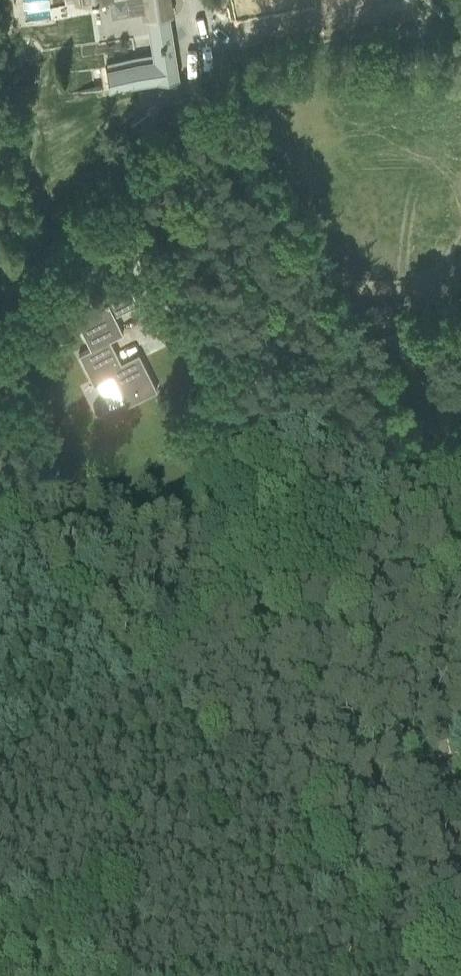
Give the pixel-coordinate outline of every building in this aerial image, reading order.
[(13,22),(45,23),(46,0),(13,0),(13,22)] [(146,18),(169,14),(167,0),(143,0),(146,18)] [(154,107),(171,98),(156,69),(140,78),(154,107)] [(121,280),(89,296),(95,308),(92,309),(99,323),(114,316),(120,313),(138,304),(131,290),(127,292),(121,280)] [(92,309),(74,319),(89,349),(78,355),(93,385),(111,376),(126,406),(139,399),(157,390),(141,360),(123,369),(109,339),(122,333),(114,316),(99,323),(92,309)]
